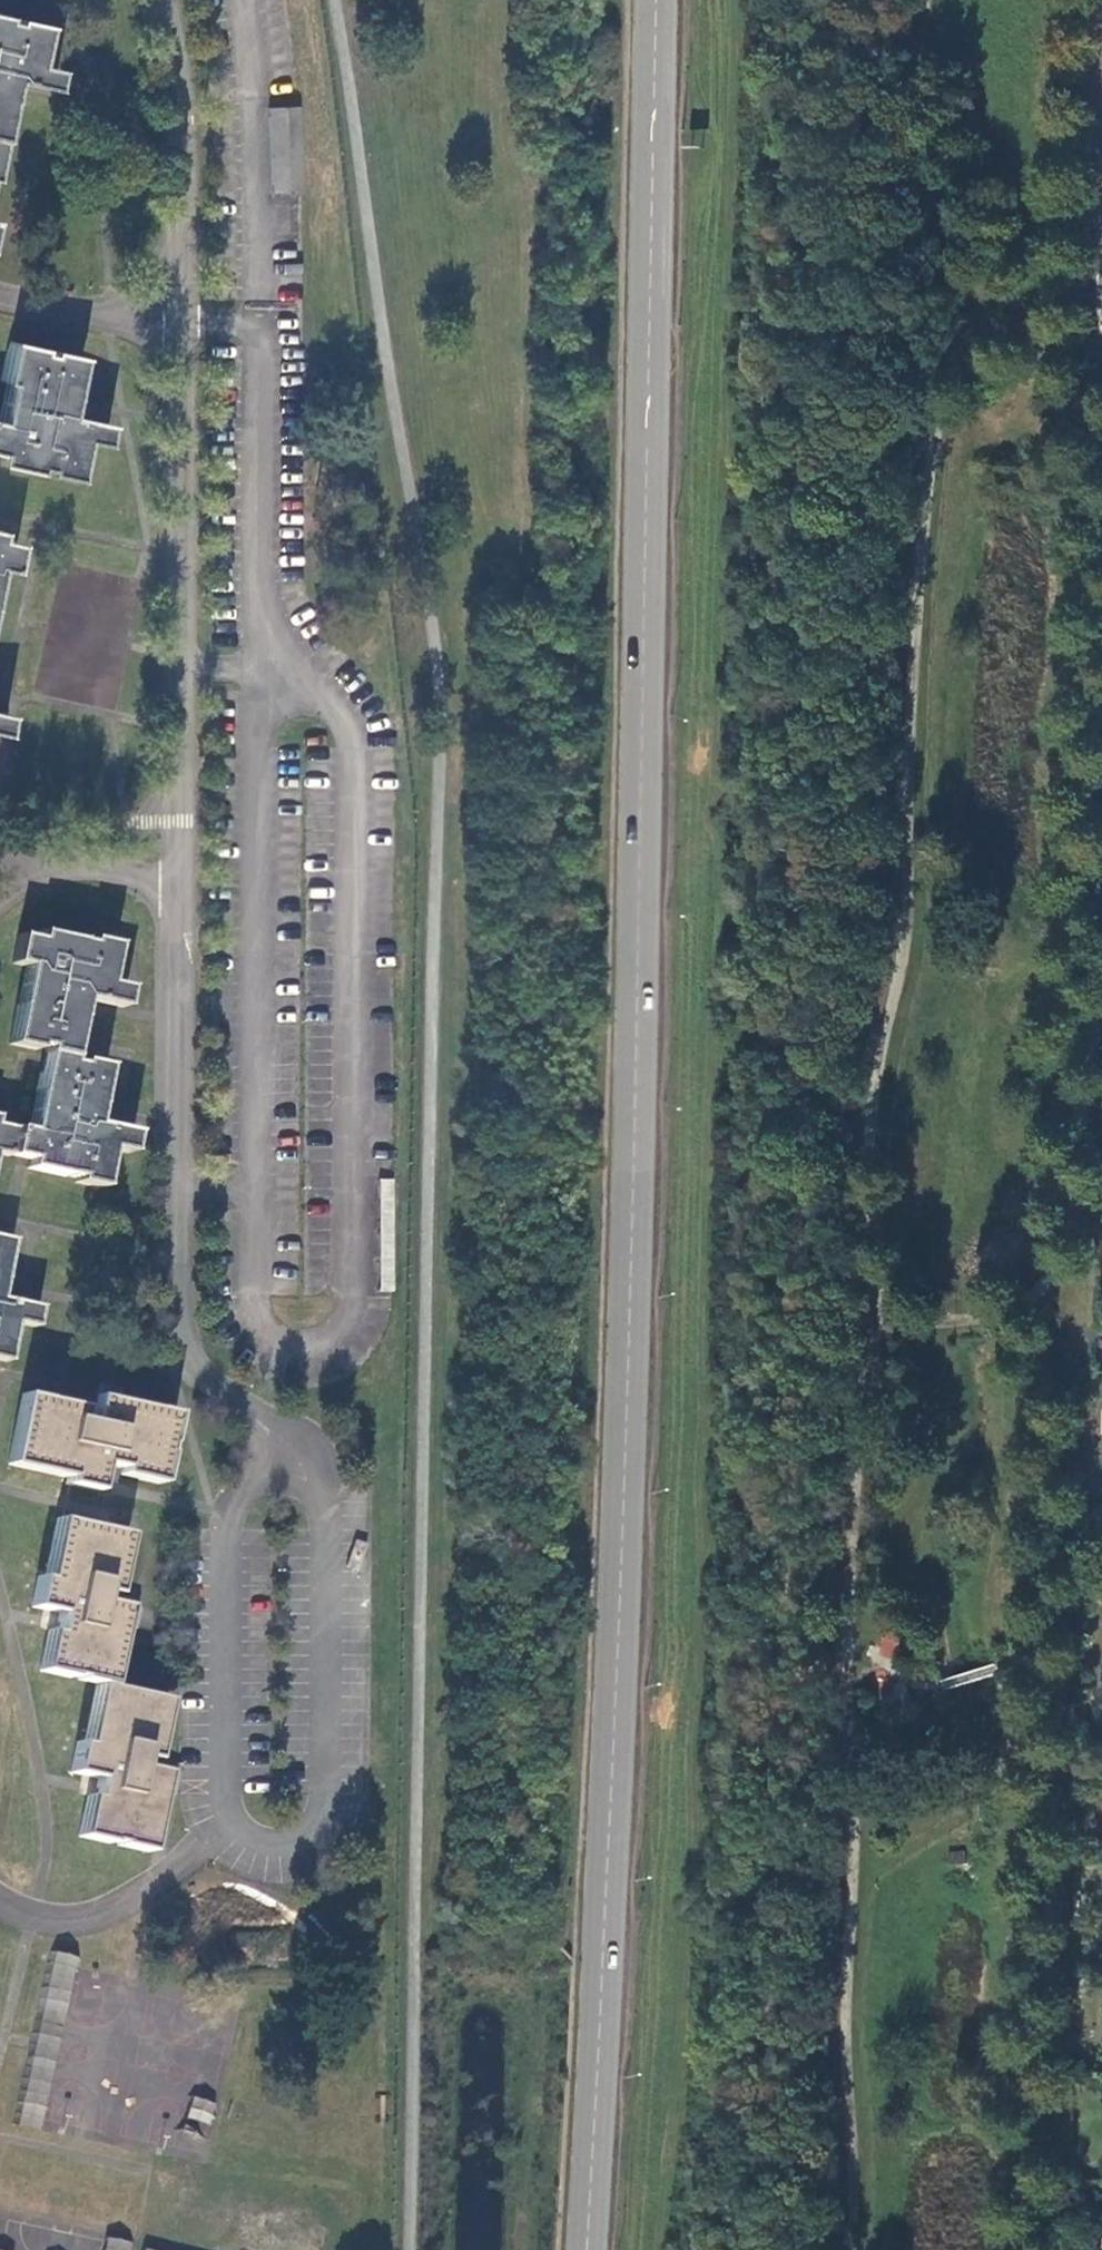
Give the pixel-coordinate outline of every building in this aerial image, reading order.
[(10,101),(6,99),(10,82),(55,92),(59,73),(41,67),(49,30),(18,22),(17,24),(7,22),(8,17),(0,15),(0,150),(10,101)] [(302,199),(299,115),(268,117),(271,200),(302,199)] [(36,476),(37,471),(48,473),(48,475),(77,482),(87,444),(105,448),(110,428),(64,417),(68,399),(74,400),(83,362),(52,354),(52,357),(42,356),(43,352),(12,345),(3,384),(9,386),(0,424),(0,468),(36,476)] [(1,572),(15,575),(21,547),(0,543),(0,574),(1,572)] [(4,737),(9,718),(0,716),(0,736),(4,737)] [(41,936),(39,944),(19,939),(12,967),(25,971),(9,1048),(34,1055),(36,1051),(44,1053),(36,1092),(26,1135),(0,1129),(0,1159),(26,1165),(25,1173),(74,1184),(73,1186),(99,1192),(108,1154),(127,1158),(132,1139),(86,1127),(90,1110),(96,1112),(106,1070),(80,1064),(78,1069),(70,1067),(79,1023),(73,1022),(78,1003),(122,1014),(127,995),(110,990),(116,951),(90,945),(89,947),(41,936)] [(1,1284),(11,1245),(0,1242),(0,1284),(1,1284)] [(5,1366),(14,1327),(33,1332),(37,1312),(0,1303),(0,1365),(5,1366)] [(21,1401),(5,1470),(64,1484),(63,1490),(93,1496),(100,1470),(118,1473),(116,1480),(158,1488),(165,1457),(163,1456),(165,1449),(166,1450),(174,1418),(113,1405),(110,1419),(90,1415),(87,1426),(78,1424),(81,1412),(21,1401)] [(125,1540),(56,1525),(42,1583),(36,1583),(29,1613),(57,1619),(52,1637),(46,1636),(37,1676),(68,1684),(68,1680),(76,1683),(76,1685),(96,1689),(81,1748),(76,1747),(69,1778),(96,1784),(91,1802),(87,1802),(78,1841),(108,1848),(108,1846),(116,1848),(115,1850),(146,1858),(160,1796),(145,1793),(150,1774),(138,1770),(139,1762),(152,1764),(166,1705),(108,1691),(121,1632),(106,1628),(110,1609),(99,1605),(101,1597),(112,1600),(125,1540)] [(53,1951),(45,2015),(67,2018),(75,1953),(53,1951)] [(193,2097),(188,2117),(210,2123),(216,2103),(193,2097)]
